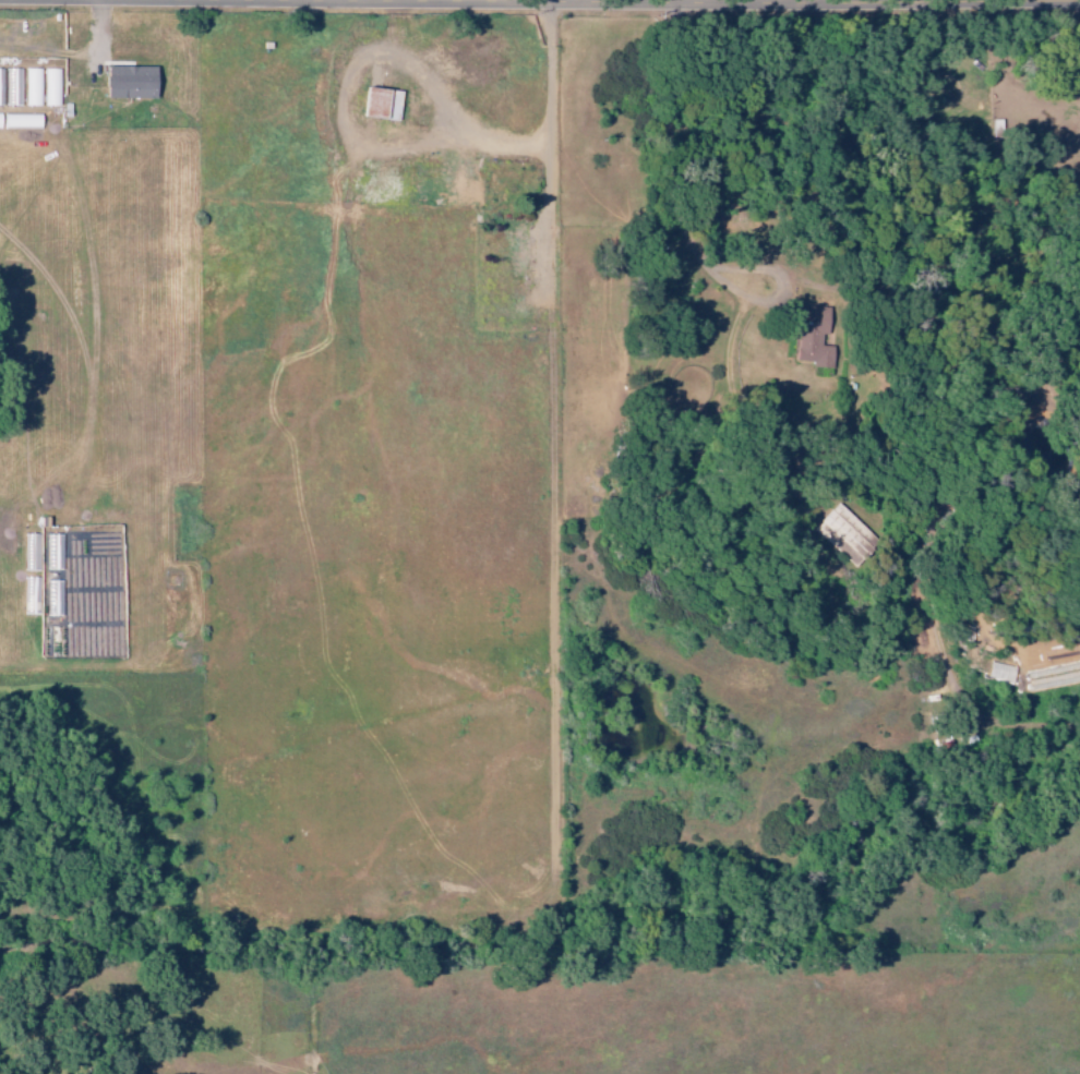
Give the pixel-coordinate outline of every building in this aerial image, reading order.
[(101,97),(152,99),(153,67),(102,65),(101,97)] [(398,90),(359,89),(358,118),(396,120),(398,90)] [(794,361),(811,362),(811,368),(829,369),(830,346),(820,346),(821,315),(806,314),(806,324),(795,324),(794,361)] [(817,522),(836,540),(830,546),(851,566),(876,539),(836,502),(817,522)]
